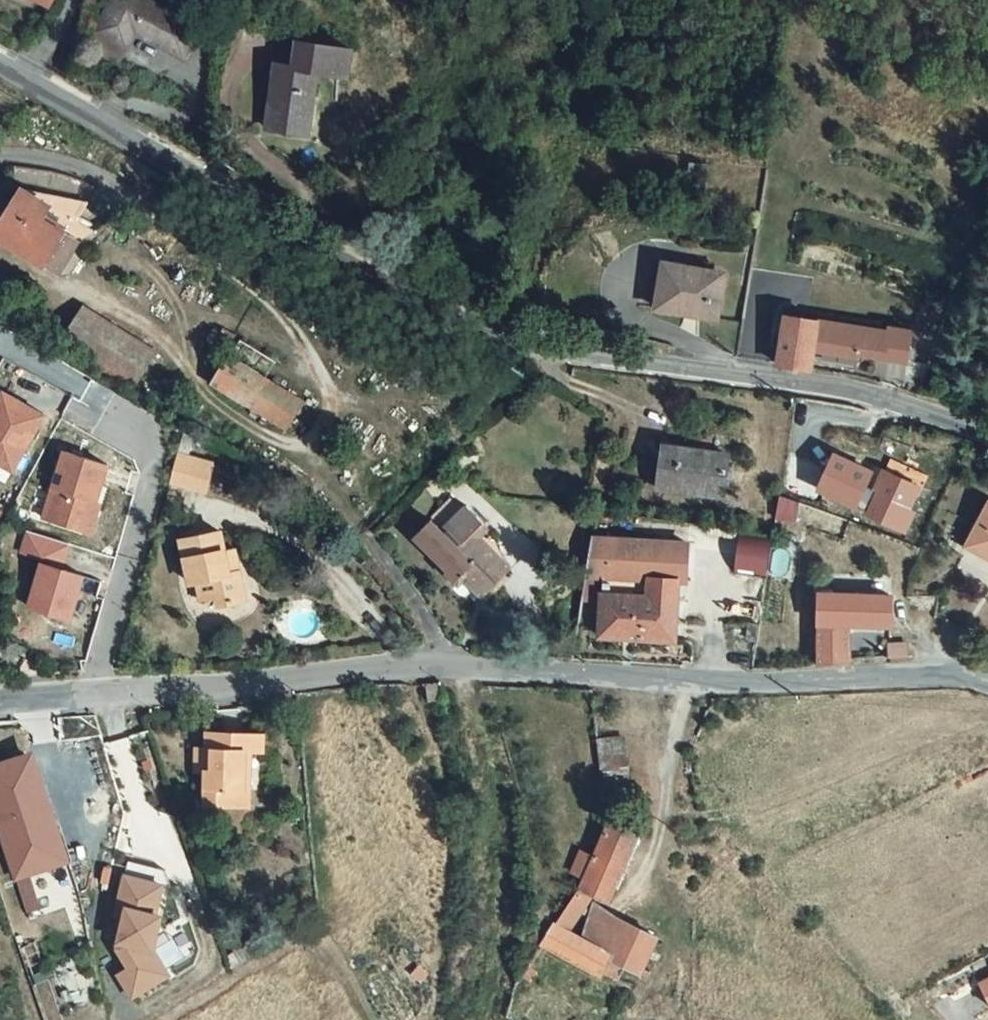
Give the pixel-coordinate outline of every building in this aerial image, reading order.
[(102,29),(130,44),(141,27),(188,52),(203,24),(160,0),(118,0),(102,29)] [(120,61),(130,44),(102,29),(93,45),(120,61)] [(354,47),(304,41),(299,64),(321,67),(320,72),(350,76),(354,47)] [(282,62),(272,127),(313,133),(320,72),(321,67),(299,64),(282,62)] [(416,177),(405,175),(401,193),(414,195),(416,177)] [(8,207),(0,219),(0,236),(43,264),(51,253),(65,231),(41,215),(35,225),(8,207)] [(64,261),(78,238),(65,231),(51,253),(64,261)] [(679,267),(660,265),(652,312),(710,319),(717,278),(679,273),(679,267)] [(58,345),(134,392),(158,352),(81,306),(58,345)] [(780,364),(811,369),(814,345),(884,356),(888,330),(848,324),(787,314),(780,364)] [(889,326),(888,330),(884,356),(906,360),(911,330),(889,326)] [(265,380),(230,360),(216,386),(249,408),(265,380)] [(4,392),(0,399),(0,464),(12,471),(44,415),(4,392)] [(728,455),(663,445),(662,487),(727,496),(728,455)] [(117,464),(74,453),(53,520),(95,534),(117,464)] [(198,464),(181,459),(174,479),(191,485),(198,464)] [(923,482),(888,467),(868,516),(902,532),(923,482)] [(475,531),(485,520),(473,509),(468,504),(462,509),(451,498),(419,533),(452,564),(449,568),(458,576),(463,571),(485,592),(511,564),(475,531)] [(987,504),(966,549),(987,560),(987,504)] [(186,565),(197,562),(199,572),(204,591),(216,588),(219,599),(242,594),(229,543),(225,543),(221,527),(179,537),(186,565)] [(74,544),(33,532),(27,553),(48,559),(33,607),(74,620),(87,577),(66,570),(74,544)] [(770,574),(775,539),(743,534),(738,570),(770,574)] [(688,541),(592,538),(587,575),(606,576),(652,579),(679,580),(680,579),(687,579),(688,541)] [(188,575),(199,572),(197,562),(186,565),(188,575)] [(679,597),(679,580),(652,579),(651,595),(679,597)] [(604,636),(677,639),(678,619),(679,597),(651,595),(605,592),(604,619),(604,636)] [(850,624),(891,625),(893,625),(893,594),(823,593),(822,623),(850,624)] [(762,625),(751,623),(749,639),(759,640),(762,625)] [(850,624),(822,623),(820,664),(853,661),(850,624)] [(907,643),(891,642),(889,658),(914,656),(907,643)] [(245,750),(248,750),(249,735),(206,734),(206,752),(195,752),(194,777),(204,778),(203,804),(246,806),(247,780),(243,779),(245,750)] [(601,737),(602,774),(627,773),(626,736),(601,737)] [(54,805),(50,792),(43,794),(33,762),(0,773),(0,812),(2,819),(27,811),(28,813),(54,805)] [(64,835),(54,805),(28,813),(27,811),(2,819),(20,875),(32,872),(33,875),(66,865),(57,837),(64,835)] [(609,900),(641,834),(612,820),(583,887),(609,900)] [(32,872),(20,875),(33,918),(39,916),(47,938),(41,940),(46,953),(51,952),(56,965),(72,959),(69,948),(80,944),(67,906),(44,914),(33,875),(32,872)] [(164,883),(126,875),(117,914),(126,916),(120,948),(133,968),(123,974),(136,995),(172,972),(156,946),(163,914),(158,913),(164,883)] [(609,951),(626,921),(577,895),(557,921),(581,935),(609,951)] [(569,953),(581,935),(557,921),(543,939),(569,953)] [(654,936),(626,921),(609,951),(615,955),(637,968),(654,936)] [(609,951),(581,935),(569,953),(604,972),(615,955),(609,951)]
